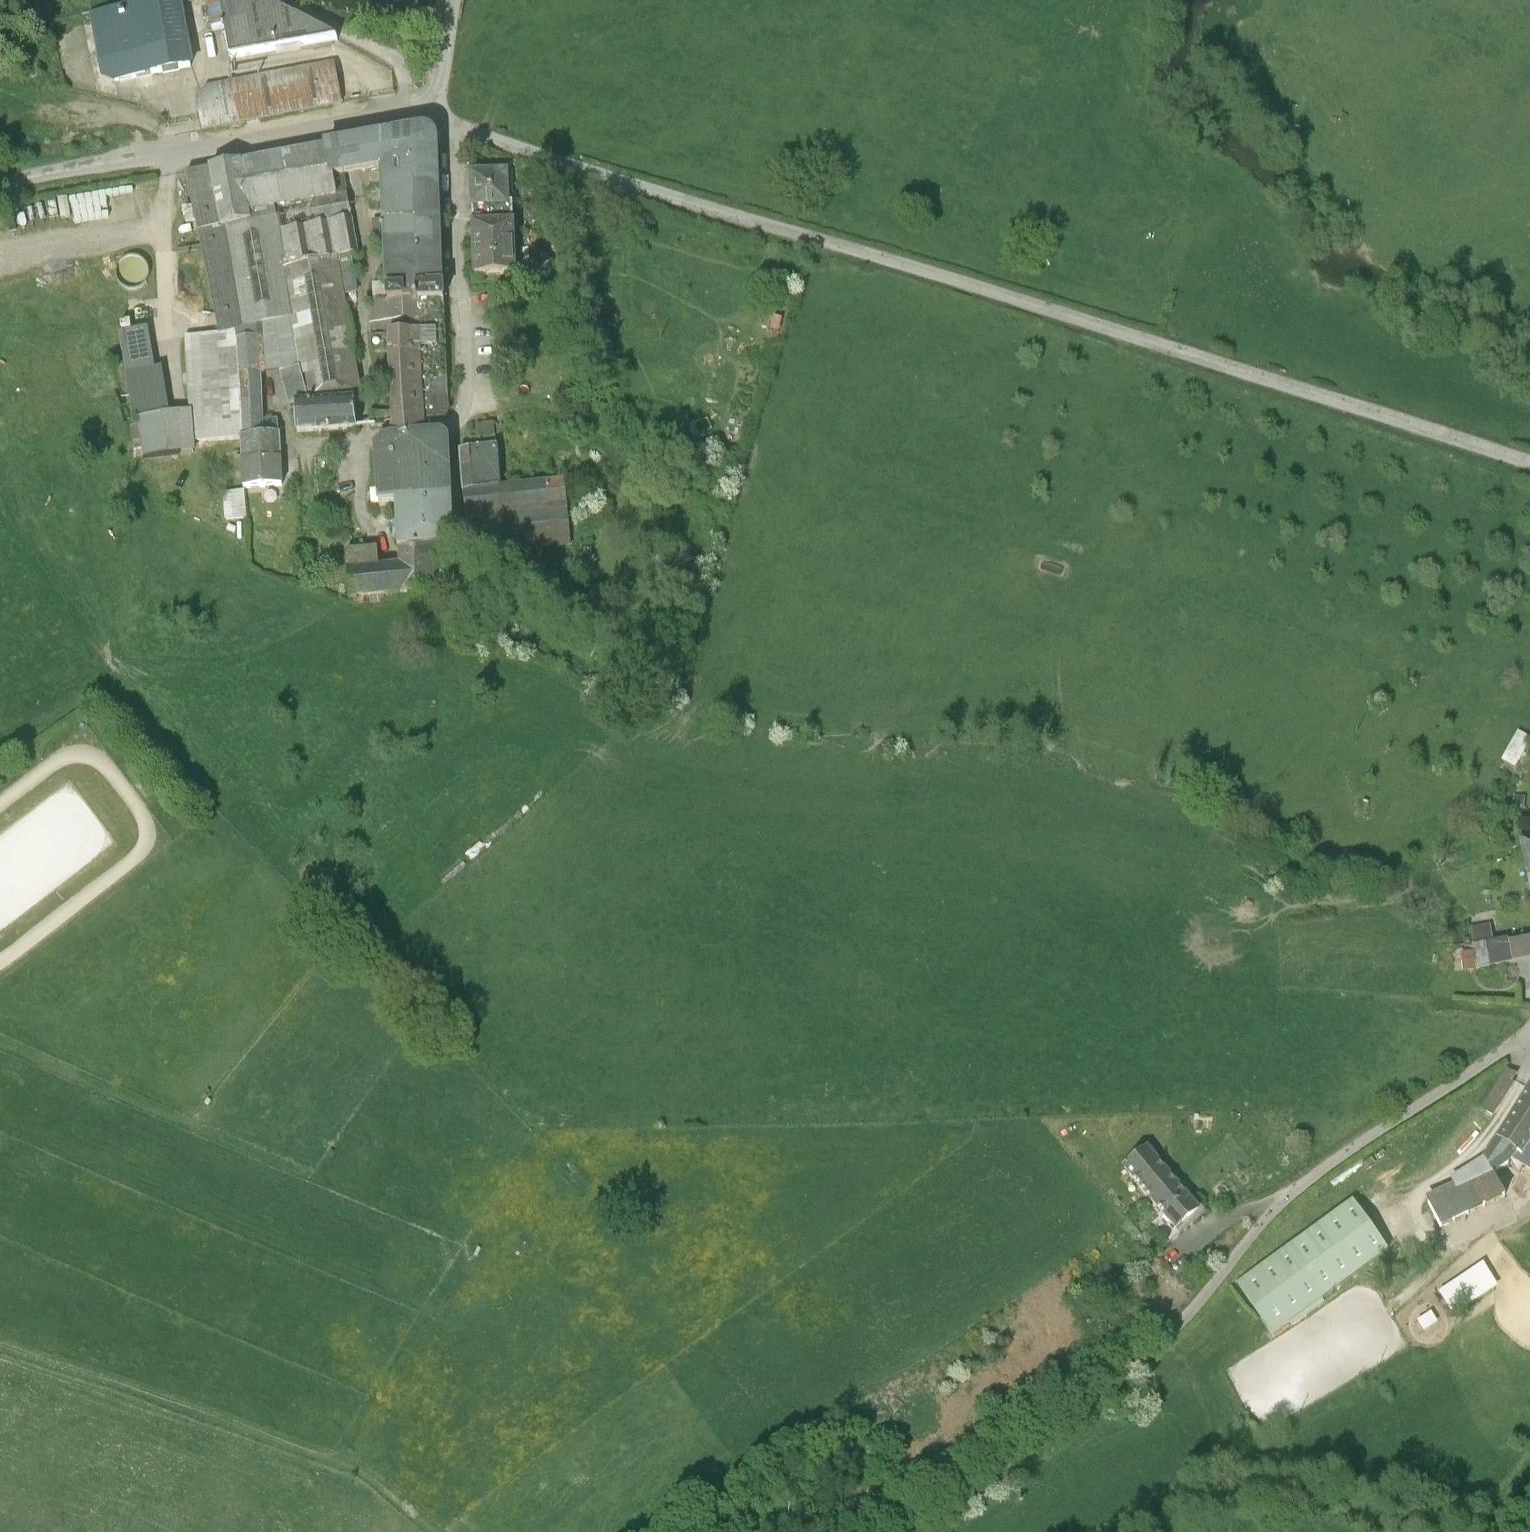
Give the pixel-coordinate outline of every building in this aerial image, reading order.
[(178,0),(166,0),(102,11),(115,81),(191,66),(178,0)] [(231,59),(337,40),(265,0),(219,0),(231,59)] [(359,143),(364,172),(383,169),(386,220),(375,222),(376,245),(387,244),(389,299),(442,300),(444,300),(443,284),(442,284),(436,143),(422,133),(359,143)] [(359,143),(336,147),(340,174),(343,175),(364,172),(359,143)] [(346,192),(343,175),(340,174),(336,147),(210,168),(185,174),(206,277),(213,305),(216,335),(185,336),(190,410),(192,435),(241,432),(264,430),(263,418),(258,370),(298,367),(305,399),(354,396),(361,390),(344,292),(356,290),(350,255),(358,252),(348,192),(346,192)] [(508,173),(471,175),(472,208),(508,206),(508,173)] [(133,186),(116,186),(117,210),(134,209),(133,186)] [(514,225),(473,227),(475,278),(515,276),(514,225)] [(394,429),(394,434),(427,432),(426,427),(426,419),(439,418),(444,416),(447,408),(442,300),(389,299),(373,301),(373,307),(370,307),(367,316),(371,321),(370,335),(374,336),(374,349),(390,349),(394,429)] [(140,455),(193,451),(192,435),(190,410),(169,411),(162,366),(154,367),(145,327),(116,332),(131,416),(135,415),(140,455)] [(305,399),(294,400),(296,428),(357,424),(354,396),(305,399)] [(282,479),(278,417),(263,418),(264,430),(241,432),(244,480),(282,479)] [(430,540),(431,547),(443,546),(444,540),(453,539),(448,440),(446,435),(441,431),(427,432),(394,434),(385,434),(376,445),(381,498),(397,498),(398,542),(401,543),(430,540)] [(465,487),(499,485),(499,482),(495,435),(479,436),(472,436),(472,446),(463,447),(465,487)] [(499,485),(465,487),(467,508),(563,501),(562,478),(499,482),(499,485)] [(467,508),(468,529),(565,522),(563,501),(467,508)] [(433,585),(431,547),(430,540),(401,543),(402,560),(379,561),(378,543),(346,545),(350,595),(433,585)] [(1521,843),(1521,845),(1522,845),(1527,872),(1529,884),(1529,847),(1521,843)] [(1510,945),(1507,939),(1492,941),(1490,923),(1475,924),(1477,945),(1472,945),(1475,971),(1513,964),(1510,945)] [(1510,945),(1513,964),(1519,963),(1519,962),(1529,960),(1529,941),(1510,945)] [(1519,963),(1522,979),(1527,983),(1529,982),(1529,960),(1519,962),(1519,963)] [(1504,1199),(1528,1161),(1529,1162),(1529,1082),(1484,1158),(1504,1199)] [(1142,1192),(1164,1173),(1149,1155),(1127,1173),(1142,1192)] [(1455,1192),(1428,1206),(1441,1230),(1504,1199),(1484,1158),(1448,1178),(1455,1192)] [(1199,1215),(1164,1173),(1142,1192),(1177,1233),(1199,1215)] [(1327,1305),(1291,1252),(1238,1289),(1274,1341),(1327,1305)]
